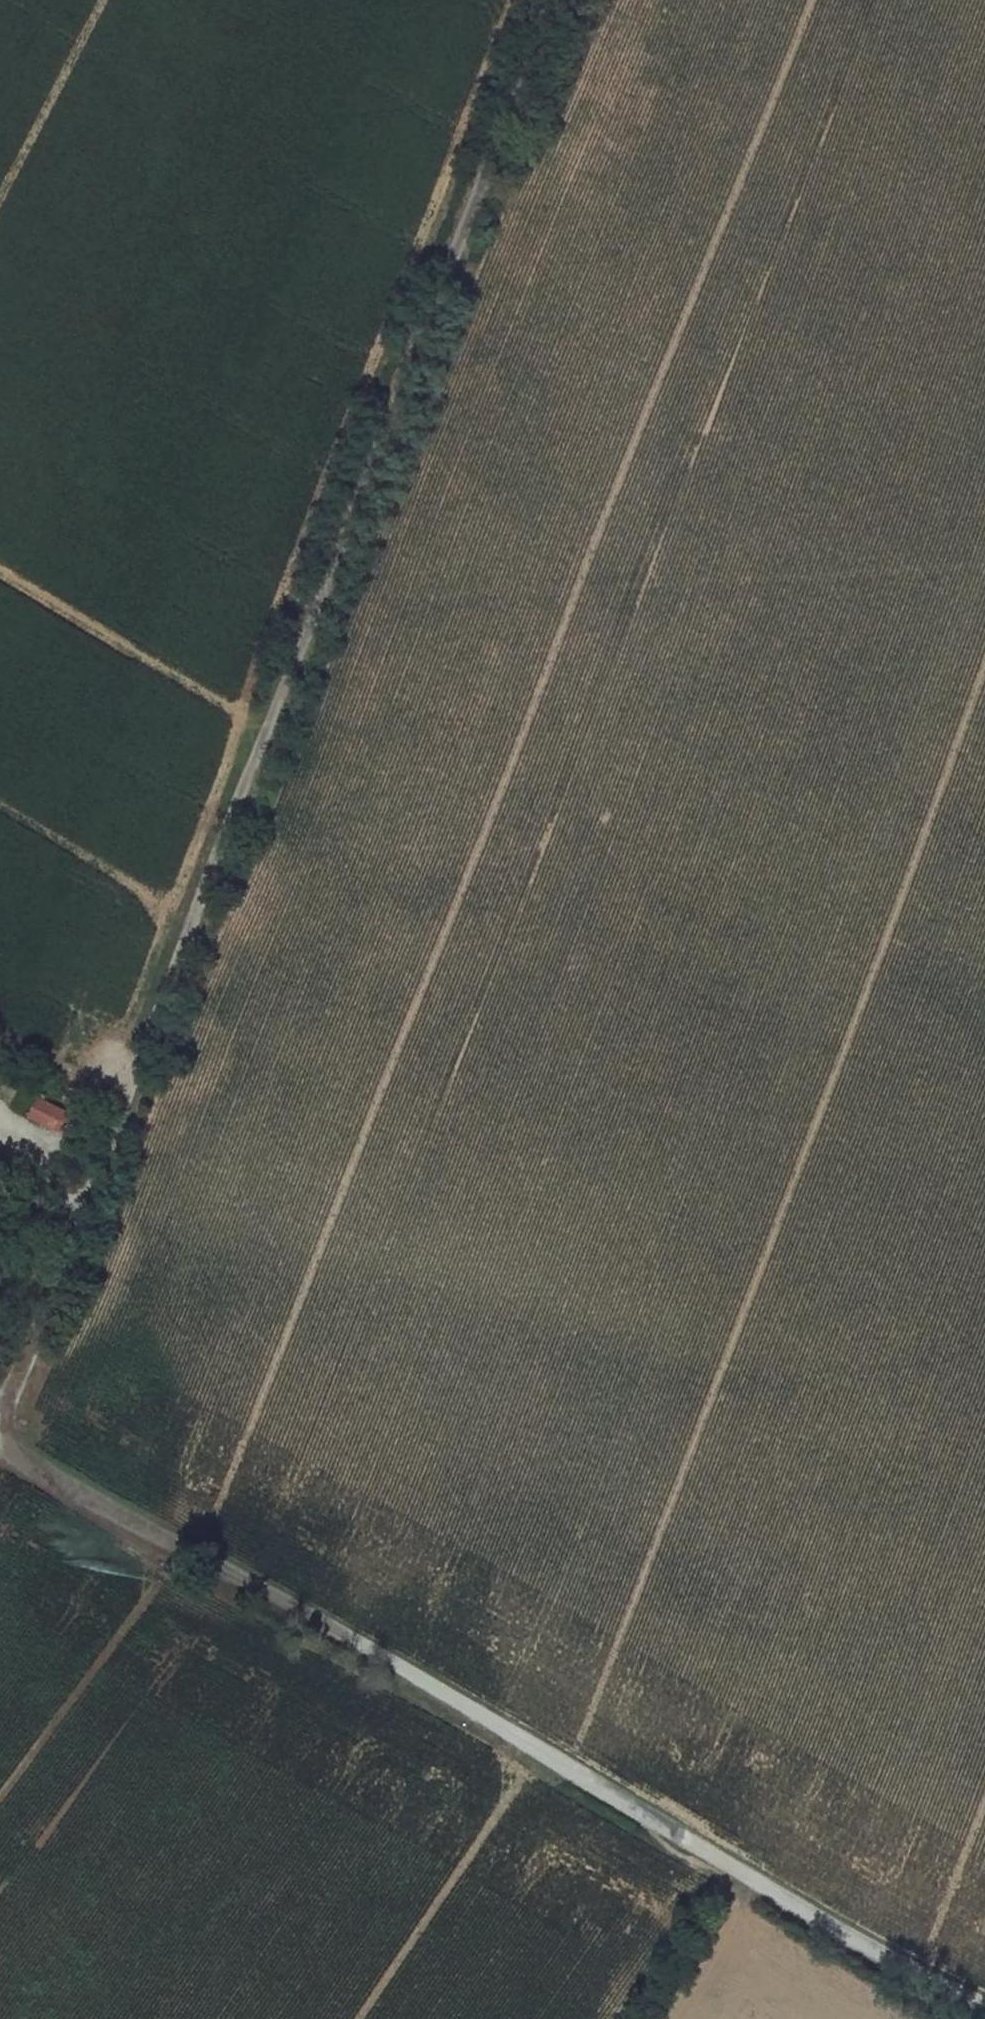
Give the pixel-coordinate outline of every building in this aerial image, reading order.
[(27,1116),(59,1134),(70,1113),(38,1096),(27,1116)]
